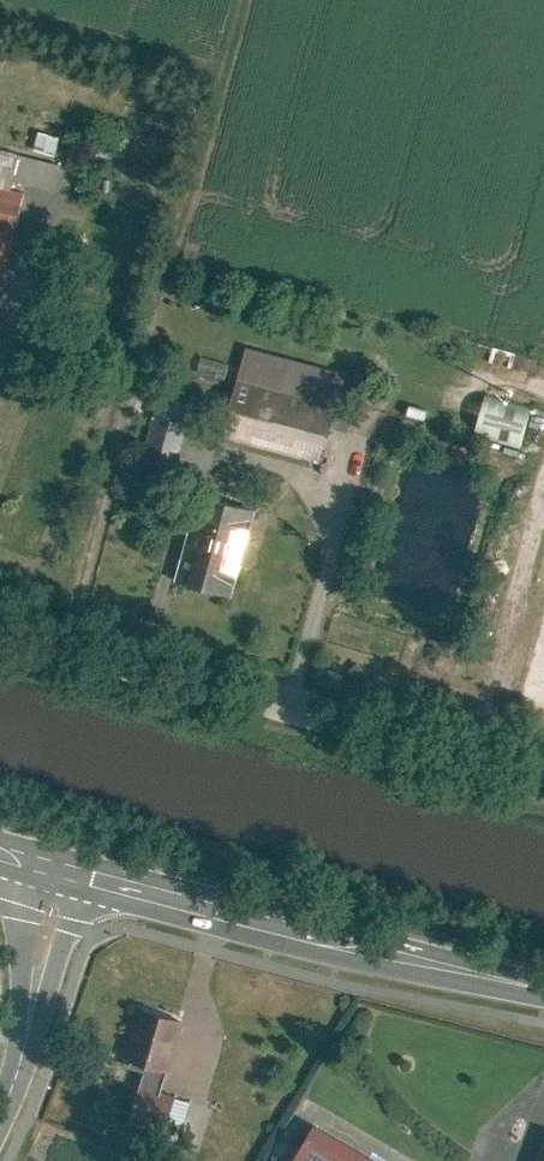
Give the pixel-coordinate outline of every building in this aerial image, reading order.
[(18,155),(11,181),(55,191),(61,165),(18,155)] [(11,253),(25,194),(0,188),(0,250),(11,253)] [(0,250),(0,297),(11,253),(0,250)] [(342,371),(245,347),(224,434),(321,458),(342,371)] [(531,407),(485,396),(476,432),(523,443),(531,407)] [(184,426),(155,419),(145,461),(174,469),(184,426)] [(253,510),(198,495),(188,530),(193,531),(179,583),(228,597),(253,510)] [(182,1020),(140,1008),(126,1059),(146,1065),(168,1071),(182,1020)] [(168,1071),(146,1065),(140,1086),(162,1092),(168,1071)] [(132,1114),(164,1124),(172,1095),(162,1092),(140,1086),(132,1114)] [(166,1122),(183,1127),(191,1099),(174,1094),(166,1122)] [(309,1122),(286,1160),(378,1160),(309,1122)] [(424,1146),(418,1160),(466,1160),(424,1146)]
